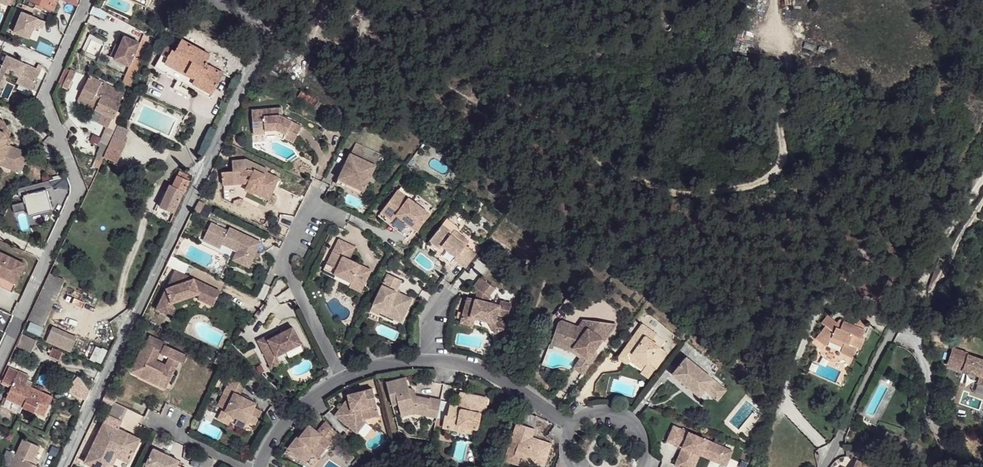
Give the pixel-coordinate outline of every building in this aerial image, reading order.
[(29,1),(52,11),(54,5),(56,6),(58,0),(29,0),(29,1)] [(23,14),(15,34),(30,40),(36,28),(43,30),(46,23),(23,14)] [(111,57),(130,65),(141,41),(122,33),(111,57)] [(155,67),(210,97),(224,73),(205,63),(210,55),(182,39),(176,51),(167,46),(155,67)] [(151,50),(142,45),(133,64),(142,69),(151,50)] [(6,82),(9,77),(17,80),(14,87),(30,94),(41,70),(36,68),(34,72),(23,68),(21,73),(12,69),(15,64),(6,59),(0,70),(0,79),(6,82)] [(15,64),(12,69),(21,73),(23,68),(15,64)] [(138,78),(142,69),(133,64),(128,74),(138,78)] [(75,73),(69,70),(62,86),(68,89),(75,73)] [(124,82),(134,87),(138,78),(128,74),(124,82)] [(90,77),(82,93),(94,100),(96,96),(101,98),(102,95),(119,104),(124,93),(99,82),(90,77)] [(82,93),(78,101),(95,109),(101,98),(96,96),(94,100),(82,93)] [(107,127),(104,126),(99,138),(108,142),(112,136),(117,123),(130,96),(124,93),(119,104),(122,104),(114,118),(111,117),(107,127)] [(111,117),(114,118),(122,104),(119,104),(102,95),(101,98),(95,109),(101,112),(96,122),(104,126),(107,127),(111,117)] [(281,108),(255,108),(256,133),(267,133),(267,130),(278,129),(287,133),(285,137),(296,142),(304,125),(284,115),(281,114),(281,108)] [(6,137),(8,139),(12,132),(4,113),(0,111),(0,124),(3,125),(7,133),(6,137)] [(117,123),(112,136),(123,141),(129,128),(117,123)] [(8,139),(6,137),(7,133),(3,125),(0,124),(0,158),(8,139)] [(267,130),(267,133),(267,137),(275,137),(283,141),(285,137),(287,133),(278,129),(267,130)] [(108,142),(102,156),(115,162),(125,141),(123,141),(112,136),(108,142)] [(0,158),(18,166),(26,147),(8,139),(0,158)] [(57,155),(45,146),(40,152),(52,161),(57,155)] [(338,179),(364,191),(376,166),(350,153),(338,179)] [(234,172),(224,173),(225,186),(249,185),(249,187),(256,191),(257,190),(268,195),(272,185),(277,187),(281,179),(268,173),(270,171),(248,161),(234,162),(234,172)] [(158,206),(173,212),(190,174),(178,169),(171,184),(168,183),(158,206)] [(364,191),(338,179),(336,183),(362,195),(364,191)] [(41,182),(19,188),(26,217),(48,212),(43,190),(41,182)] [(256,191),(249,187),(247,191),(254,194),(254,193),(270,201),(272,196),(277,187),(272,185),(268,195),(257,190),(256,191)] [(430,214),(398,190),(381,212),(393,220),(390,225),(407,238),(415,228),(417,230),(430,214)] [(202,200),(196,211),(201,213),(206,205),(207,203),(202,200)] [(467,268),(478,254),(468,245),(471,241),(456,229),(458,226),(448,218),(432,240),(442,248),(444,245),(446,243),(450,246),(448,248),(458,255),(455,259),(467,268)] [(227,233),(229,229),(212,221),(210,225),(227,233)] [(227,233),(210,225),(202,242),(219,250),(221,246),(235,253),(231,261),(248,269),(253,259),(250,257),(252,253),(255,254),(260,244),(229,229),(227,233)] [(356,250),(339,241),(327,267),(337,273),(335,277),(351,286),(349,291),(361,297),(370,278),(359,273),(360,269),(349,264),(356,250)] [(1,286),(2,285),(14,291),(25,265),(0,254),(0,286),(1,286)] [(337,273),(327,267),(324,272),(335,277),(337,273)] [(359,273),(370,278),(371,274),(360,269),(359,273)] [(167,288),(157,310),(168,315),(172,306),(174,303),(194,296),(193,294),(199,292),(201,294),(208,298),(210,293),(219,298),(222,292),(196,279),(188,281),(186,275),(177,270),(172,280),(174,287),(167,288)] [(49,272),(27,319),(41,325),(63,279),(49,272)] [(402,281),(388,274),(370,312),(379,316),(380,313),(382,309),(404,319),(412,300),(397,293),(402,281)] [(467,297),(463,314),(475,318),(487,321),(495,334),(504,329),(500,321),(496,320),(497,314),(508,317),(512,303),(500,301),(499,305),(488,302),(489,296),(495,288),(480,277),(473,286),(478,289),(481,291),(480,300),(475,299),(467,297)] [(208,298),(201,294),(200,300),(215,307),(219,298),(210,293),(208,298)] [(827,315),(824,317),(861,337),(864,330),(865,327),(864,325),(872,315),(857,303),(849,313),(853,317),(848,323),(839,319),(837,320),(836,322),(827,315)] [(172,306),(168,315),(173,317),(177,308),(172,306)] [(382,309),(380,313),(402,324),(404,319),(382,309)] [(475,318),(463,314),(461,322),(473,326),(475,318)] [(856,349),(859,350),(863,339),(860,339),(861,337),(824,317),(821,323),(824,326),(815,339),(825,346),(828,342),(832,338),(844,344),(842,348),(840,350),(840,353),(842,355),(852,359),(856,349)] [(558,323),(552,340),(573,347),(585,357),(592,361),(598,353),(594,351),(603,338),(605,340),(616,325),(583,320),(578,326),(562,320),(558,323)] [(659,335),(646,325),(640,332),(642,332),(637,339),(636,338),(621,357),(629,363),(632,359),(636,354),(649,364),(645,369),(653,375),(670,352),(655,341),(659,335)] [(50,327),(43,341),(56,346),(62,332),(50,327)] [(303,345),(294,329),(282,335),(270,341),(268,337),(259,342),(269,361),(278,356),(278,357),(303,345)] [(270,341),(282,335),(280,331),(268,337),(270,341)] [(62,332),(56,346),(68,352),(75,338),(62,332)] [(33,341),(20,335),(14,346),(28,353),(33,341)] [(168,343),(151,335),(147,343),(148,344),(144,351),(142,350),(133,370),(142,374),(140,377),(158,385),(161,380),(170,384),(180,361),(184,353),(167,345),(168,343)] [(832,338),(828,342),(842,348),(844,344),(832,338)] [(573,347),(552,340),(550,343),(572,351),(581,358),(585,357),(573,347)] [(60,352),(50,348),(47,354),(57,359),(60,352)] [(947,364),(980,376),(977,384),(982,386),(982,360),(968,355),(968,353),(953,348),(947,364)] [(184,353),(180,361),(185,364),(189,355),(184,353)] [(632,359),(645,369),(649,364),(636,354),(632,359)] [(278,356),(269,361),(273,369),(281,364),(278,357),(278,356)] [(585,357),(581,358),(574,367),(582,374),(592,361),(585,357)] [(714,379),(688,359),(673,377),(699,397),(704,391),(714,379)] [(653,375),(645,369),(643,372),(651,378),(653,375)] [(10,387),(16,374),(7,370),(0,382),(10,387)] [(4,400),(22,409),(26,400),(37,405),(33,414),(42,418),(51,399),(23,386),(27,378),(16,372),(16,374),(10,387),(4,400)] [(247,382),(234,375),(225,396),(234,400),(229,410),(225,408),(220,420),(230,424),(234,415),(249,422),(251,419),(256,408),(258,404),(251,401),(245,398),(241,396),(247,382)] [(714,379),(704,391),(716,401),(726,389),(714,379)] [(161,380),(158,385),(167,389),(170,384),(161,380)] [(408,381),(388,386),(393,408),(398,407),(400,414),(414,411),(419,412),(419,416),(427,417),(430,403),(421,401),(422,398),(417,397),(415,391),(411,392),(408,381)] [(352,402),(337,416),(343,423),(348,419),(357,428),(366,420),(380,416),(374,389),(361,393),(362,399),(352,402)] [(362,399),(361,393),(350,397),(352,402),(362,399)] [(463,412),(466,396),(462,395),(459,407),(451,405),(450,409),(458,411),(463,412)] [(488,401),(466,396),(463,412),(458,411),(450,409),(448,417),(446,417),(443,429),(450,430),(459,432),(460,427),(478,431),(481,417),(485,418),(488,401)] [(33,417),(33,414),(37,405),(26,400),(22,409),(21,411),(33,417)] [(115,402),(108,416),(123,424),(130,409),(115,402)] [(256,408),(251,419),(257,422),(263,411),(256,408)] [(108,416),(85,465),(90,466),(108,466),(117,448),(134,456),(141,441),(124,432),(122,438),(117,436),(120,430),(123,424),(108,416)] [(348,419),(343,423),(356,436),(369,423),(366,420),(357,428),(348,419)] [(341,436),(328,421),(318,432),(311,426),(299,438),(297,437),(286,448),(296,459),(299,455),(303,458),(309,452),(320,460),(341,436)] [(518,425),(509,453),(520,457),(535,463),(535,465),(539,466),(546,466),(553,446),(539,441),(538,444),(533,442),(534,440),(537,431),(518,425)] [(673,425),(666,440),(682,448),(674,465),(679,466),(690,466),(697,451),(717,460),(723,447),(687,431),(686,435),(679,432),(681,429),(673,425)] [(460,427),(459,432),(466,434),(477,436),(478,431),(460,427)] [(459,432),(450,430),(448,439),(458,441),(462,442),(464,442),(466,434),(459,432)] [(34,466),(29,465),(32,459),(37,448),(20,441),(7,466),(33,466),(34,466)] [(690,466),(694,466),(699,457),(723,466),(730,450),(723,447),(717,460),(697,451),(690,466)] [(108,466),(114,466),(117,459),(130,465),(134,456),(117,448),(108,466)] [(154,449),(146,465),(150,466),(180,466),(178,466),(180,462),(170,457),(164,454),(154,449)] [(299,455),(296,459),(303,465),(309,459),(316,464),(320,460),(309,452),(303,458),(299,455)] [(213,460),(200,453),(193,465),(196,466),(209,466),(213,460)] [(520,457),(509,453),(505,463),(517,466),(520,457)]
